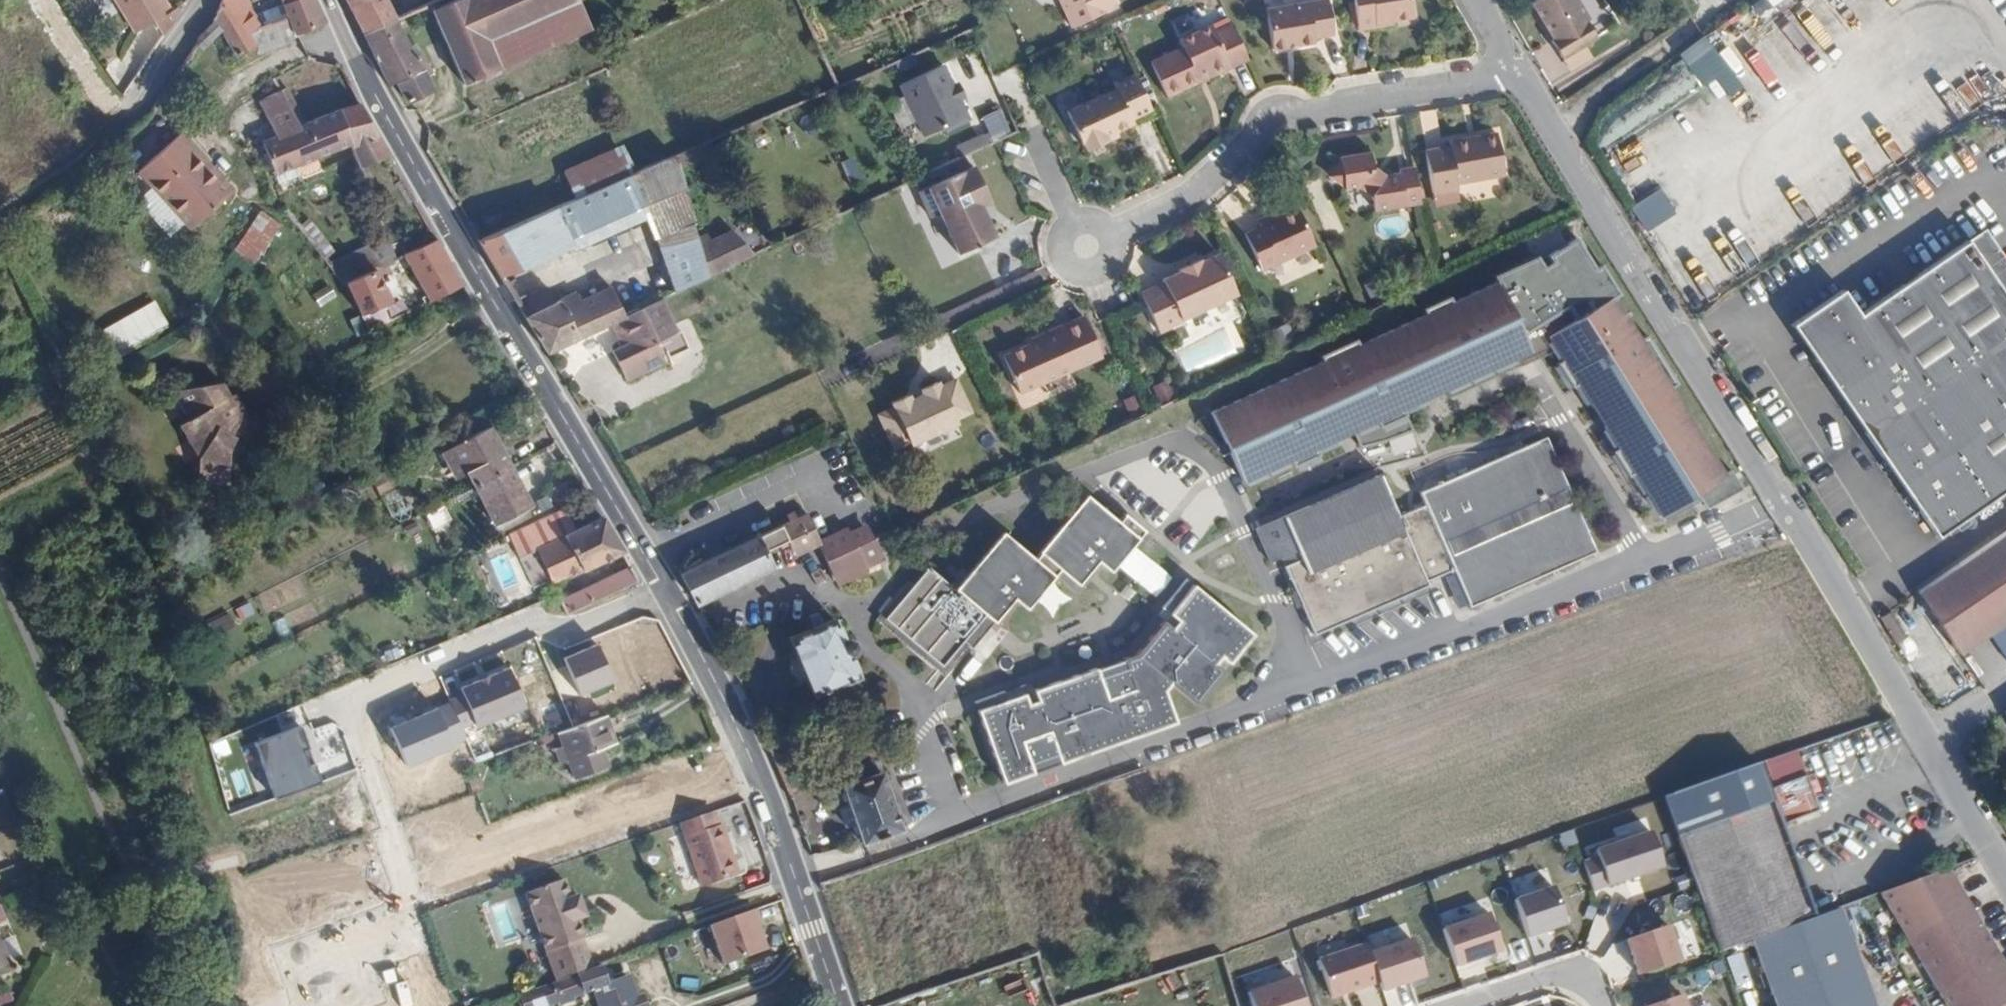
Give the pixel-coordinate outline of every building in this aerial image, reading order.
[(174,16),(164,0),(114,0),(138,38),(160,25),(174,16)] [(253,44),(249,35),(263,29),(250,14),(244,0),(221,0),(212,20),(212,21),(234,56),(253,44)] [(323,21),(313,0),(280,0),(287,17),(288,17),(294,31),(323,21)] [(394,20),(384,0),(344,0),(362,34),(394,20)] [(575,1),(575,0),(456,0),(430,11),(463,84),(498,68),(486,41),(575,1)] [(1072,30),(1118,9),(1113,0),(1058,0),(1072,30)] [(1391,22),(1410,18),(1407,0),(1351,0),(1357,32),(1374,29),(1373,25),(1391,22)] [(1576,0),(1533,0),(1530,2),(1554,40),(1551,42),(1562,59),(1597,39),(1586,21),(1589,20),(1576,0)] [(1781,0),(1752,0),(1746,4),(1755,18),(1781,0)] [(588,28),(575,1),(486,41),(498,68),(588,28)] [(1325,1),(1263,11),(1269,51),(1312,45),(1311,39),(1331,35),(1325,1)] [(1764,22),(1784,55),(1811,39),(1790,6),(1764,22)] [(160,25),(170,39),(182,17),(179,13),(174,16),(160,25)] [(296,35),(294,31),(288,17),(263,29),(249,35),(253,44),(258,53),(296,35)] [(386,85),(386,86),(393,83),(402,102),(428,92),(422,79),(428,76),(419,55),(413,57),(394,20),(362,34),(386,85)] [(1245,62),(1229,26),(1211,35),(1206,27),(1177,42),(1180,50),(1148,66),(1164,100),(1196,84),(1193,79),(1223,63),(1226,71),(1245,62)] [(1635,131),(1632,128),(1711,75),(1724,95),(1738,85),(1710,43),(1581,129),(1598,156),(1635,131)] [(941,67),(901,86),(924,135),(943,126),(945,130),(966,120),(941,67)] [(1130,122),(1149,112),(1133,77),(1114,86),(1116,91),(1064,115),(1080,150),(1086,154),(1106,145),(1104,140),(1132,127),(1130,122)] [(359,167),(388,157),(358,103),(294,129),(277,90),(258,102),(276,137),(262,144),(274,174),(349,144),(359,167)] [(987,146),(1012,136),(999,109),(980,118),(986,134),(982,135),(987,146)] [(987,146),(982,135),(982,133),(955,146),(962,158),(987,146)] [(1435,146),(1435,151),(1422,154),(1430,197),(1443,194),(1443,190),(1495,179),(1487,136),(1435,146)] [(575,198),(476,241),(497,276),(566,245),(571,250),(646,217),(665,262),(662,265),(672,294),(749,258),(727,236),(706,243),(703,237),(696,240),(676,168),(713,153),(709,140),(632,174),(575,198)] [(176,141),(140,174),(190,229),(226,196),(176,141)] [(564,173),(575,198),(632,174),(620,148),(564,173)] [(852,157),(840,160),(847,181),(858,177),(852,157)] [(1372,213),(1418,206),(1412,171),(1398,174),(1397,179),(1381,181),(1370,173),(1368,158),(1338,163),(1329,182),(1341,190),(1342,194),(1358,191),(1369,200),(1372,213)] [(972,167),(917,192),(929,218),(938,214),(957,254),(993,237),(978,205),(988,200),(972,167)] [(1641,230),(1674,213),(1659,187),(1627,204),(1641,230)] [(229,250),(252,265),(278,224),(256,209),(229,250)] [(1245,241),(1261,278),(1316,254),(1297,213),(1261,230),(1260,235),(1245,241)] [(1960,240),(2005,305),(2005,269),(1977,228),(1960,240)] [(1332,358),(1210,414),(1242,484),(1300,458),(1303,464),(1330,451),(1327,445),(1349,435),(1339,414),(1353,408),(1362,428),(1370,443),(1393,437),(1422,426),(1412,405),(1434,394),(1421,366),(1439,358),(1452,386),(1523,352),(1510,324),(1521,318),(1534,346),(1556,332),(1563,344),(1568,354),(1563,357),(1578,382),(1584,379),(1597,400),(1623,384),(1636,405),(1610,421),(1623,443),(1617,446),(1633,472),(1638,469),(1664,510),(1702,489),(1712,505),(1747,484),(1735,465),(1728,469),(1676,382),(1683,378),(1652,330),(1646,334),(1621,293),(1627,289),(1609,259),(1603,262),(1585,233),(1556,250),(1559,256),(1552,261),(1545,250),(1502,271),(1505,277),(1461,298),(1458,292),(1431,304),(1434,310),(1368,341),(1365,335),(1329,352),(1332,358)] [(428,302),(461,285),(436,239),(403,255),(428,302)] [(1932,536),(2005,485),(2005,305),(1960,240),(1853,314),(1836,290),(1785,325),(1863,437),(1932,536)] [(327,262),(336,279),(348,273),(338,255),(327,262)] [(1178,272),(1178,274),(1161,282),(1163,285),(1140,296),(1157,335),(1181,323),(1181,321),(1235,296),(1216,257),(1200,264),(1198,262),(1178,272)] [(368,332),(381,326),(374,310),(389,303),(374,270),(345,283),(368,332)] [(1373,282),(1362,287),(1368,300),(1379,294),(1373,282)] [(523,318),(544,354),(611,322),(620,318),(622,317),(608,289),(576,304),(571,296),(552,305),(523,318)] [(514,303),(523,318),(552,305),(542,290),(514,303)] [(98,328),(113,356),(166,327),(151,300),(98,328)] [(675,334),(659,300),(638,310),(654,344),(661,361),(668,359),(687,351),(679,332),(675,334)] [(613,351),(628,381),(663,364),(661,361),(654,344),(638,310),(622,317),(620,318),(631,342),(622,346),(613,351)] [(1039,340),(1001,357),(1017,393),(1098,355),(1080,317),(1038,336),(1039,340)] [(611,322),(622,346),(631,342),(620,318),(611,322)] [(1510,324),(1523,352),(1528,361),(1563,344),(1556,332),(1534,346),(1521,318),(1510,324)] [(1287,325),(1271,334),(1278,347),(1294,338),(1287,325)] [(1439,358),(1421,366),(1434,394),(1452,386),(1439,358)] [(223,379),(168,374),(186,414),(177,419),(193,456),(192,479),(224,480),(227,432),(236,418),(246,413),(236,391),(229,393),(223,379)] [(878,410),(894,449),(972,419),(956,379),(878,410)] [(1165,382),(1155,387),(1162,404),(1173,399),(1165,382)] [(1136,392),(1121,397),(1129,412),(1143,406),(1136,392)] [(1349,435),(1362,428),(1353,408),(1339,414),(1349,435)] [(471,486),(510,466),(492,429),(441,454),(456,485),(468,479),(471,486)] [(1382,472),(1257,526),(1271,560),(1282,555),(1315,632),(1430,582),(1428,578),(1454,567),(1470,603),(1596,549),(1547,436),(1421,491),(1427,503),(1400,514),(1382,472)] [(531,507),(510,466),(471,486),(492,528),(531,507)] [(382,478),(373,483),(379,494),(388,489),(382,478)] [(1115,522),(1084,496),(1032,560),(1001,534),(954,590),(926,568),(911,586),(883,620),(941,668),(962,643),(967,647),(970,650),(1012,601),(1025,611),(1058,572),(1076,587),(1096,563),(1109,574),(1144,533),(1122,515),(1115,522)] [(430,527),(448,518),(442,504),(423,514),(430,527)] [(548,580),(550,586),(620,552),(600,518),(573,530),(563,510),(507,535),(531,587),(548,580)] [(679,577),(695,606),(770,570),(762,554),(787,542),(792,552),(817,540),(810,527),(805,516),(679,577)] [(1914,591),(1955,652),(2005,617),(2005,526),(1914,591)] [(826,561),(864,543),(858,530),(847,535),(845,531),(818,543),(819,545),(826,561)] [(864,543),(826,561),(836,585),(865,571),(862,561),(878,553),(872,539),(864,543)] [(817,540),(792,552),(795,557),(819,545),(818,543),(817,540)] [(598,583),(604,596),(637,580),(629,568),(598,583)] [(1452,572),(1443,575),(1454,606),(1462,604),(1452,572)] [(883,620),(911,586),(906,582),(874,621),(941,678),(967,647),(962,643),(941,668),(883,620)] [(575,598),(579,609),(604,596),(598,583),(582,590),(581,594),(575,598)] [(1024,695),(976,712),(1002,786),(1032,775),(1031,773),(1057,763),(1058,765),(1174,724),(1163,693),(1169,686),(1193,706),(1219,672),(1213,666),(1219,659),(1227,665),(1251,635),(1191,586),(1167,615),(1175,622),(1169,629),(1161,622),(1134,656),(1122,660),(1122,662),(1031,692),(1035,702),(1027,705),(1024,695)] [(1886,609),(1875,616),(1885,632),(1895,624),(1886,609)] [(226,611),(201,623),(210,640),(235,627),(226,611)] [(813,629),(821,626),(816,615),(809,618),(813,629)] [(832,622),(821,626),(813,629),(788,639),(812,697),(855,679),(847,658),(851,655),(853,650),(851,644),(846,641),(841,642),(832,622)] [(1885,632),(1892,644),(1903,636),(1895,624),(1885,632)] [(2005,649),(2005,634),(1991,640),(1997,653),(2005,649)] [(595,640),(562,655),(579,695),(610,679),(595,640)] [(505,665),(458,687),(475,727),(526,706),(505,665)] [(445,701),(388,727),(406,765),(464,739),(445,701)] [(602,716),(559,732),(561,739),(564,747),(556,750),(561,764),(569,762),(575,779),(609,766),(602,747),(612,744),(602,716)] [(321,782),(300,726),(252,744),(274,798),(321,782)] [(561,739),(559,732),(534,741),(536,748),(561,739)] [(874,774),(870,762),(838,775),(843,786),(874,774)] [(877,774),(874,774),(843,786),(840,788),(860,844),(897,831),(877,774)] [(1803,774),(1770,786),(1783,823),(1816,811),(1803,774)] [(1674,836),(1716,953),(1753,938),(1834,909),(1830,900),(1809,908),(1769,801),(1764,802),(1762,799),(1747,804),(1748,808),(1674,836)] [(704,816),(680,824),(702,888),(738,876),(721,826),(718,827),(713,813),(704,816)] [(1660,870),(1649,835),(1580,858),(1592,893),(1660,870)] [(1915,879),(1929,874),(1925,863),(1912,867),(1915,879)] [(1945,869),(1929,874),(1915,879),(1879,892),(1948,1005),(2005,1005),(2005,969),(1945,869)] [(563,880),(524,894),(556,981),(591,969),(581,940),(583,940),(577,921),(581,919),(573,898),(569,899),(563,880)] [(1513,902),(1526,940),(1565,927),(1552,889),(1513,902)] [(1773,1005),(1874,1005),(1838,907),(1834,909),(1753,938),(1749,940),(1773,1005)] [(750,912),(707,927),(722,967),(765,952),(750,912)] [(1442,931),(1455,969),(1500,953),(1488,916),(1442,931)] [(1625,941),(1636,977),(1677,963),(1666,928),(1625,941)] [(9,962),(0,940),(0,965),(9,962)] [(1319,962),(1331,999),(1378,984),(1381,993),(1424,979),(1411,941),(1369,956),(1366,946),(1319,962)] [(598,967),(551,984),(556,999),(559,1005),(569,1001),(569,999),(593,990),(599,1005),(636,1005),(625,977),(605,984),(598,967)] [(1252,1005),(1305,1005),(1295,979),(1248,995),(1252,1005)] [(551,984),(523,994),(528,1005),(538,1005),(556,999),(551,984)] [(1680,997),(1652,1005),(1683,1005),(1680,997)]
